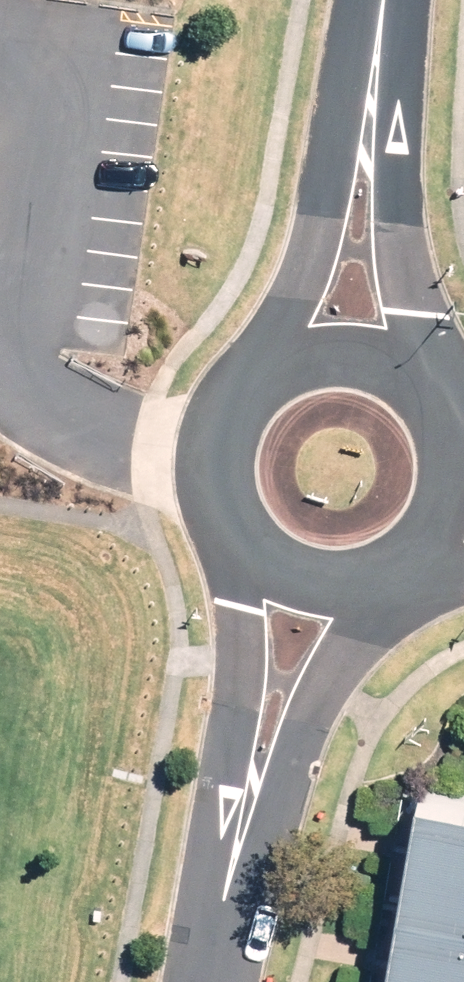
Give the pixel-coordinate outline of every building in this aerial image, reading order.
[(408,795),(375,981),(463,981),(463,805),(408,795)]
